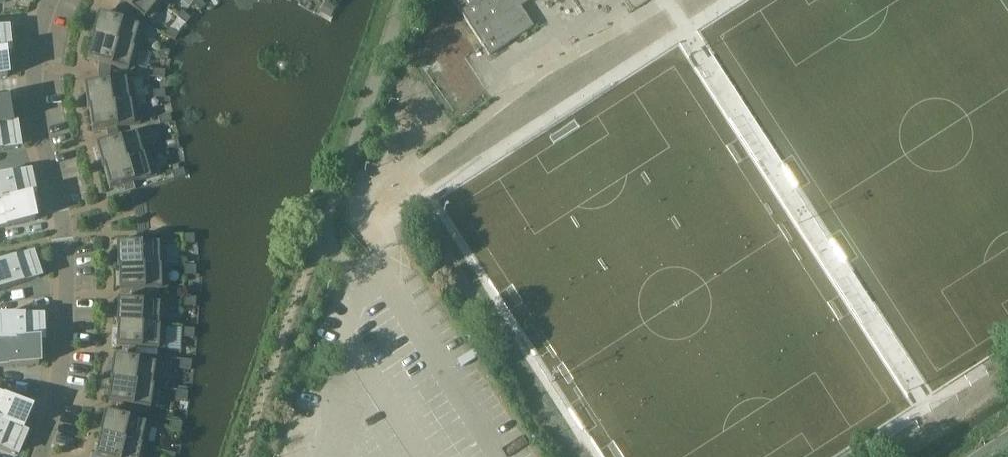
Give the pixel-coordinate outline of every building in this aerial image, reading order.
[(159,0),(122,0),(145,19),(146,17),(151,21),(165,5),(164,4),(159,0)] [(206,6),(202,0),(194,0),(193,1),(200,11),(206,6)] [(461,12),(483,47),(487,53),(488,55),(506,43),(517,36),(533,25),(533,24),(521,6),(517,0),(452,0),(461,12)] [(327,3),(321,14),(332,20),(338,9),(327,3)] [(187,23),(192,17),(182,10),(178,16),(187,23)] [(139,26),(99,15),(92,37),(94,38),(139,50),(139,49),(144,30),(139,28),(139,26)] [(0,28),(0,53),(5,53),(9,53),(7,27),(0,28)] [(175,40),(179,33),(168,28),(165,34),(175,40)] [(94,38),(88,59),(127,70),(128,68),(135,70),(141,49),(139,49),(139,50),(94,38)] [(156,55),(168,58),(170,50),(158,47),(156,55)] [(99,83),(85,86),(89,109),(90,109),(135,100),(133,81),(125,82),(125,80),(111,82),(99,83)] [(152,91),(154,98),(165,96),(164,88),(152,91)] [(0,100),(0,126),(11,124),(11,123),(7,99),(0,100)] [(135,100),(90,109),(93,131),(107,129),(117,127),(140,124),(137,100),(135,100)] [(158,116),(160,123),(172,121),(170,114),(158,116)] [(19,148),(15,123),(11,123),(11,124),(0,126),(0,151),(19,148)] [(110,142),(97,145),(103,168),(104,168),(142,156),(136,134),(119,139),(110,142)] [(166,142),(168,149),(179,146),(177,139),(166,142)] [(142,156),(104,168),(111,188),(155,176),(149,153),(142,156)] [(174,172),(171,172),(173,179),(173,180),(185,176),(183,169),(180,170),(178,164),(172,166),(174,172)] [(0,177),(0,203),(30,196),(30,197),(34,196),(29,171),(0,177)] [(35,221),(30,197),(30,196),(0,203),(0,228),(35,221)] [(195,235),(183,235),(183,243),(195,243),(195,235)] [(165,243),(117,244),(118,267),(119,267),(168,265),(177,265),(177,245),(165,245),(165,243)] [(0,260),(0,291),(40,278),(31,253),(7,261),(6,257),(0,260)] [(168,265),(119,267),(120,290),(168,289),(168,265)] [(185,274),(196,275),(196,265),(185,265),(185,274)] [(184,305),(196,306),(196,297),(184,297),(184,305)] [(118,301),(117,324),(118,325),(118,323),(159,325),(160,303),(159,303),(131,302),(118,301)] [(0,317),(0,343),(38,341),(42,341),(41,315),(0,317)] [(118,325),(117,347),(129,347),(141,348),(165,350),(165,349),(181,350),(182,329),(167,328),(167,326),(159,325),(118,323),(118,325)] [(182,337),(194,338),(195,328),(183,327),(182,337)] [(0,343),(0,367),(39,365),(38,341),(0,343)] [(114,357),(111,380),(112,380),(158,387),(161,364),(114,357)] [(178,368),(191,370),(192,361),(180,359),(178,368)] [(112,380),(109,402),(156,410),(159,388),(158,387),(112,380)] [(175,399),(186,401),(188,392),(177,390),(175,399)] [(22,430),(22,429),(32,407),(0,393),(0,421),(22,430)] [(105,413),(100,436),(101,436),(146,447),(152,424),(130,419),(119,416),(105,413)] [(169,429),(180,432),(182,423),(171,420),(169,429)] [(16,455),(26,431),(22,429),(22,430),(0,421),(0,448),(16,455)] [(95,456),(145,456),(148,447),(146,447),(101,436),(95,456)]
